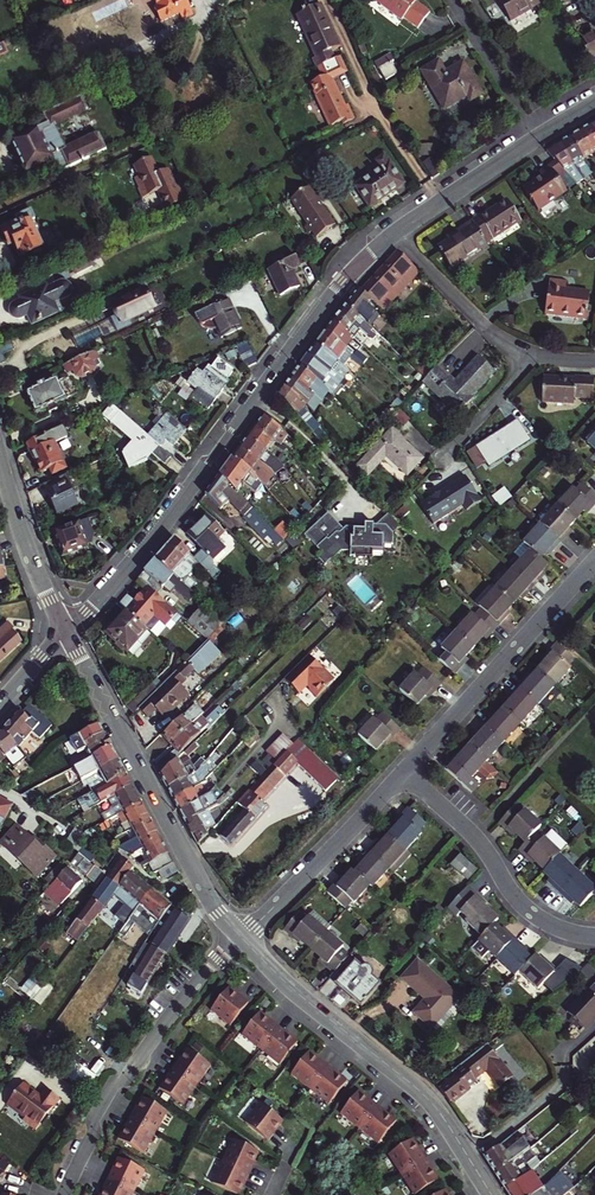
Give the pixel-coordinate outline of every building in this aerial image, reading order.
[(163,5),(159,7),(165,21),(184,13),(187,19),(198,14),(192,0),(160,0),(163,5)] [(418,0),(373,0),(402,22),(404,20),(419,31),(431,14),(417,3),(418,0)] [(509,19),(543,0),(498,0),(509,19)] [(304,12),(304,14),(299,16),(318,58),(315,60),(319,68),(320,68),(327,64),(336,60),(332,52),(342,47),(323,5),(307,12),(306,11),(304,12)] [(589,59),(594,56),(594,36),(594,34),(579,43),(589,59)] [(341,58),(336,60),(327,64),(333,78),(348,72),(341,58)] [(386,59),(379,64),(389,81),(400,75),(392,60),(388,62),(386,59)] [(347,107),(333,78),(327,64),(320,68),(325,79),(314,84),(333,128),(344,123),(345,126),(357,121),(350,106),(347,107)] [(438,64),(421,74),(443,111),(464,98),(469,106),(481,98),(462,65),(445,75),(438,64)] [(52,160),(54,163),(52,164),(56,172),(58,172),(59,173),(109,150),(101,134),(68,149),(57,126),(90,110),(84,97),(62,107),(53,111),(46,114),(51,125),(14,142),(16,145),(14,146),(18,153),(19,152),(23,161),(21,162),(25,170),(27,169),(28,172),(52,160)] [(50,106),(53,111),(62,107),(60,101),(50,106)] [(594,152),(594,128),(593,124),(587,128),(582,131),(594,152)] [(584,159),(594,153),(594,152),(582,131),(576,134),(571,137),(584,159)] [(574,165),(584,159),(571,137),(565,140),(560,143),(574,165)] [(554,147),(548,151),(558,162),(565,171),(574,165),(560,143),(554,147)] [(184,201),(181,194),(177,185),(169,168),(160,172),(153,157),(138,164),(142,174),(136,177),(141,187),(140,188),(144,197),(159,190),(167,208),(184,201)] [(356,185),(371,207),(404,184),(386,157),(378,163),(382,168),(356,185)] [(574,165),(578,171),(589,164),(584,159),(574,165)] [(432,161),(424,166),(433,179),(441,174),(432,161)] [(556,164),(566,175),(568,173),(565,171),(558,162),(556,164)] [(566,175),(556,164),(541,173),(543,176),(525,188),(538,209),(567,191),(560,179),(566,175)] [(568,173),(570,175),(578,171),(574,165),(565,171),(568,173)] [(181,194),(189,190),(185,182),(177,185),(181,194)] [(293,198),(310,224),(307,226),(311,231),(314,229),(318,237),(337,224),(322,200),(326,197),(320,189),(316,192),(312,186),(293,198)] [(474,222),(488,242),(521,221),(509,200),(483,217),(483,216),(474,222)] [(19,221),(2,229),(8,243),(13,240),(20,256),(24,255),(25,258),(33,254),(36,256),(43,253),(43,250),(45,249),(32,220),(37,218),(33,210),(17,216),(19,221)] [(455,268),(490,245),(488,242),(474,222),(455,234),(456,236),(441,246),(455,268)] [(100,251),(67,266),(77,274),(94,266),(92,262),(98,260),(103,258),(100,251)] [(391,290),(396,295),(419,272),(399,252),(376,276),(362,291),(372,301),(382,310),(389,303),(384,298),(391,290)] [(305,254),(270,271),(282,297),(300,287),(292,270),(310,261),(305,254)] [(568,281),(550,279),(546,314),(587,319),(590,291),(567,288),(568,281)] [(28,314),(33,324),(63,311),(58,300),(62,299),(62,300),(68,297),(70,296),(71,294),(72,292),(72,288),(72,287),(71,286),(71,285),(70,284),(69,283),(67,282),(66,282),(63,282),(62,282),(60,283),(49,288),(48,285),(20,297),(21,300),(14,303),(14,304),(13,305),(12,306),(11,307),(11,309),(11,311),(11,312),(12,314),(14,317),(15,318),(17,318),(19,318),(20,318),(22,318),(25,316),(25,315),(28,314)] [(361,316),(372,301),(362,291),(359,288),(353,297),(348,303),(361,316)] [(146,290),(115,304),(120,314),(111,318),(117,332),(131,325),(129,319),(153,308),(146,290)] [(391,290),(384,298),(389,303),(396,295),(391,290)] [(218,328),(223,337),(237,331),(238,333),(241,331),(240,329),(243,328),(227,291),(211,298),(215,306),(196,315),(201,320),(207,324),(212,327),(218,328)] [(361,316),(348,303),(343,309),(341,312),(335,319),(349,332),(355,324),(361,329),(372,339),(378,331),(364,319),(361,316)] [(367,316),(364,319),(378,331),(379,333),(385,325),(375,315),(370,319),(367,316)] [(349,332),(335,319),(331,325),(326,331),(349,347),(356,338),(355,338),(349,332)] [(355,338),(361,329),(355,324),(349,332),(355,338)] [(349,347),(326,331),(322,337),(317,343),(332,354),(339,360),(349,347)] [(356,338),(349,347),(355,352),(357,354),(359,352),(364,345),(356,338)] [(121,340),(100,349),(103,354),(105,355),(121,347),(123,345),(121,340)] [(313,349),(310,353),(332,370),(339,360),(332,354),(317,343),(313,349)] [(248,345),(239,350),(245,361),(248,367),(257,363),(248,345)] [(349,347),(339,360),(344,365),(351,357),(353,354),(355,352),(349,347)] [(95,352),(66,365),(70,374),(76,371),(79,376),(84,377),(93,372),(95,368),(93,363),(99,360),(95,352)] [(301,366),(323,383),(326,378),(346,393),(351,389),(347,385),(349,381),(347,380),(341,376),(332,370),(310,353),(305,360),(301,366)] [(479,356),(461,375),(463,378),(459,383),(456,381),(439,365),(424,382),(442,400),(446,396),(461,410),(463,408),(464,409),(475,398),(474,397),(496,373),(479,356)] [(230,381),(227,380),(233,371),(219,360),(212,368),(210,366),(204,373),(199,369),(191,380),(200,387),(192,396),(209,409),(230,381)] [(306,401),(308,402),(317,391),(321,394),(327,387),(323,383),(301,366),(294,375),(285,387),(306,401)] [(574,377),(543,377),(542,402),(574,403),(574,397),(593,398),(594,376),(574,376),(574,377)] [(66,400),(62,392),(61,388),(57,381),(47,386),(46,383),(38,387),(39,389),(28,394),(37,413),(48,408),(50,414),(58,410),(56,405),(66,400)] [(332,385),(329,389),(342,402),(346,398),(332,385)] [(306,401),(285,387),(282,391),(279,395),(316,434),(322,428),(302,407),(306,401)] [(446,396),(442,400),(457,414),(461,410),(446,396)] [(109,410),(117,417),(121,412),(113,406),(109,410)] [(149,437),(121,412),(117,417),(112,422),(135,442),(124,454),(130,469),(149,460),(149,457),(153,453),(166,464),(172,457),(149,437)] [(168,414),(149,437),(172,457),(179,449),(175,445),(187,431),(168,414)] [(283,430),(264,416),(260,421),(256,426),(275,441),(283,430)] [(518,420),(477,446),(490,467),(531,441),(518,420)] [(275,441),(256,426),(251,433),(248,437),(268,451),(275,441)] [(368,475),(387,456),(408,475),(424,457),(393,428),(358,466),(368,475)] [(28,445),(42,473),(51,469),(53,474),(66,468),(58,451),(60,450),(53,436),(59,433),(58,431),(28,445)] [(268,451),(248,437),(244,443),(240,448),(260,462),(268,451)] [(292,445),(287,449),(296,459),(301,455),(292,445)] [(268,475),(257,466),(260,462),(240,448),(236,453),(233,457),(255,475),(262,483),(266,478),(268,475)] [(272,455),(274,456),(280,460),(281,461),(285,456),(277,449),(272,455)] [(260,462),(266,466),(274,456),(272,455),(268,451),(260,462)] [(255,475),(233,457),(226,467),(220,475),(237,493),(243,485),(256,495),(263,484),(262,483),(255,475)] [(291,473),(281,461),(280,460),(278,462),(280,466),(278,468),(286,477),(291,473)] [(57,515),(78,505),(73,494),(75,493),(67,475),(44,486),(57,515)] [(206,494),(221,510),(229,500),(232,503),(240,512),(239,513),(260,536),(264,532),(268,535),(273,531),(237,493),(220,475),(211,488),(206,494)] [(468,511),(482,502),(466,477),(422,505),(435,525),(464,506),(468,511)] [(262,483),(263,484),(269,491),(273,487),(266,478),(262,483)] [(566,486),(551,503),(568,518),(577,509),(583,503),(585,505),(592,497),(575,480),(568,487),(566,486)] [(229,506),(232,503),(229,500),(221,510),(223,512),(224,513),(229,506)] [(232,503),(229,506),(237,515),(239,513),(240,512),(232,503)] [(568,518),(551,503),(533,522),(554,540),(562,531),(559,529),(562,525),(568,518)] [(404,505),(393,516),(398,522),(410,511),(404,505)] [(386,524),(365,523),(365,529),(355,529),(355,526),(346,525),(342,528),(327,512),(306,531),(318,544),(315,546),(320,551),(316,555),(324,564),(331,557),(332,557),(342,549),(350,549),(350,555),(369,555),(369,549),(383,549),(383,543),(393,544),(394,532),(386,524)] [(393,516),(390,513),(382,519),(386,524),(394,532),(401,525),(398,522),(393,516)] [(189,536),(204,550),(194,559),(214,581),(221,575),(213,567),(214,561),(221,554),(224,556),(227,553),(216,542),(225,534),(208,517),(189,536)] [(88,520),(55,532),(64,555),(91,545),(94,536),(88,520)] [(554,540),(533,522),(516,541),(527,550),(534,556),(540,549),(543,546),(546,549),(554,540)] [(283,542),(291,534),(282,524),(273,532),(283,542)] [(164,552),(156,561),(172,576),(184,563),(191,555),(175,539),(164,552)] [(431,555),(438,563),(444,558),(437,550),(431,555)] [(534,556),(527,550),(510,569),(530,587),(538,577),(535,575),(538,572),(544,566),(534,556)] [(172,576),(156,561),(147,571),(139,580),(149,588),(157,596),(164,588),(169,594),(174,588),(182,596),(185,598),(190,592),(177,581),(175,578),(172,576)] [(184,563),(172,576),(175,578),(178,575),(181,577),(189,567),(184,563)] [(530,587),(510,569),(493,587),(511,602),(516,596),(519,593),(522,595),(530,587)] [(511,602),(493,587),(477,606),(480,608),(497,623),(505,614),(502,612),(504,609),(511,602)] [(157,596),(149,588),(142,596),(141,595),(136,602),(138,604),(130,614),(147,629),(149,632),(160,620),(166,625),(171,620),(172,621),(178,614),(157,596)] [(174,588),(169,594),(178,601),(182,596),(174,588)] [(127,612),(130,614),(138,604),(136,602),(127,611),(127,612)] [(204,605),(187,623),(208,641),(209,640),(225,624),(204,605)] [(339,607),(327,618),(335,627),(347,615),(339,607)] [(480,608),(473,617),(470,614),(455,632),(472,647),(481,637),(487,630),(490,633),(498,624),(497,623),(480,608)] [(107,633),(119,643),(117,645),(123,652),(125,650),(127,651),(147,629),(130,614),(127,612),(107,633)] [(20,640),(9,628),(11,626),(5,620),(0,624),(0,658),(20,640)] [(487,630),(481,637),(484,640),(490,633),(487,630)] [(461,666),(458,663),(464,656),(472,647),(455,632),(440,648),(443,650),(435,659),(453,674),(461,666)] [(196,653),(207,665),(221,652),(209,640),(208,641),(196,653)] [(546,663),(537,673),(555,688),(570,671),(568,669),(574,663),(555,646),(549,654),(552,656),(546,663)] [(340,675),(315,649),(291,674),(305,688),(314,679),(317,682),(317,684),(324,691),(340,675)] [(148,700),(139,708),(148,717),(156,709),(162,714),(160,717),(163,720),(186,698),(186,697),(187,696),(178,687),(187,679),(185,678),(194,669),(198,673),(207,665),(196,653),(148,700)] [(549,654),(543,660),(546,663),(552,656),(549,654)] [(464,656),(458,663),(461,666),(467,659),(464,656)] [(61,667),(52,677),(60,685),(74,676),(70,668),(61,667)] [(413,675),(397,691),(414,706),(423,697),(428,690),(431,693),(438,685),(421,669),(414,676),(413,675)] [(526,680),(517,689),(538,707),(555,688),(537,673),(531,680),(529,682),(526,680)] [(510,703),(504,710),(521,726),(538,707),(517,689),(510,698),(512,701),(510,703)] [(428,690),(423,697),(425,699),(431,693),(428,690)] [(139,708),(148,700),(141,692),(126,707),(133,714),(139,708)] [(172,744),(193,724),(202,716),(204,713),(195,704),(163,735),(172,744)] [(22,714),(45,735),(52,727),(29,706),(22,714)] [(221,706),(206,720),(209,724),(211,726),(226,712),(221,706)] [(378,714),(362,731),(379,746),(388,736),(394,729),(396,732),(403,724),(386,708),(380,715),(378,714)] [(484,727),(504,745),(521,726),(504,710),(497,717),(495,720),(493,717),(484,727)] [(40,740),(45,735),(22,714),(20,713),(5,731),(18,748),(32,733),(40,740)] [(201,732),(209,724),(206,720),(202,716),(193,724),(201,732)] [(262,738),(244,719),(242,721),(241,728),(256,744),(262,738)] [(201,732),(193,724),(172,744),(177,749),(173,751),(156,767),(160,774),(181,754),(180,753),(201,732)] [(112,748),(100,725),(76,738),(77,741),(70,745),(80,765),(112,748)] [(479,738),(470,748),(487,764),(504,745),(484,727),(479,733),(481,736),(479,738)] [(388,736),(390,738),(396,732),(394,729),(388,736)] [(18,748),(5,731),(0,734),(0,750),(7,760),(14,768),(22,778),(29,772),(14,752),(18,748)] [(285,732),(265,754),(274,763),(294,741),(285,732)] [(338,780),(297,742),(261,781),(269,788),(278,780),(279,781),(284,775),(286,777),(298,764),(307,772),(305,774),(312,781),(314,779),(327,792),(338,780)] [(193,766),(188,756),(198,747),(194,743),(181,754),(160,774),(168,788),(195,773),(196,774),(202,766),(206,761),(202,757),(193,766)] [(219,746),(206,761),(202,766),(206,770),(212,764),(211,762),(214,759),(216,759),(224,751),(219,746)] [(119,761),(112,748),(80,765),(75,768),(82,781),(119,761)] [(487,764),(470,748),(461,758),(455,765),(453,763),(445,771),(473,795),(481,787),(473,780),(479,773),(488,781),(494,780),(499,775),(487,764)] [(455,765),(461,758),(459,756),(453,763),(455,765)] [(119,761),(82,781),(86,788),(94,784),(97,791),(127,775),(119,761)] [(202,766),(196,774),(200,782),(204,780),(205,780),(210,775),(206,770),(202,766)] [(15,782),(22,778),(14,768),(7,774),(15,782)] [(195,773),(168,788),(174,799),(201,785),(206,782),(205,780),(204,780),(200,782),(196,774),(195,773)] [(133,786),(127,775),(97,791),(84,797),(87,803),(90,801),(94,808),(115,796),(133,786)] [(251,792),(258,799),(269,788),(261,781),(251,792)] [(201,785),(174,799),(180,811),(201,800),(200,799),(207,795),(201,785)] [(142,803),(133,786),(115,796),(123,811),(118,814),(119,815),(142,803)] [(235,790),(231,787),(218,800),(211,804),(213,807),(222,802),(235,790)] [(267,807),(258,799),(251,792),(239,805),(245,811),(223,837),(233,846),(267,807)] [(208,810),(213,807),(211,804),(207,795),(200,799),(201,800),(206,811),(208,810)] [(0,799),(0,830),(3,826),(13,806),(0,799)] [(201,800),(180,811),(186,822),(206,811),(201,800)] [(130,822),(134,831),(152,821),(142,803),(119,815),(124,825),(130,822)] [(525,843),(534,834),(541,826),(524,810),(521,812),(515,806),(499,824),(506,830),(509,827),(516,834),(525,843)] [(206,811),(186,822),(199,845),(209,834),(204,823),(209,820),(212,819),(208,810),(206,811)] [(399,828),(391,837),(408,853),(424,836),(421,833),(427,827),(410,811),(403,819),(406,821),(399,828)] [(406,821),(403,819),(397,825),(399,828),(406,821)] [(209,834),(214,829),(209,820),(204,823),(209,834)] [(152,821),(134,831),(138,838),(129,843),(133,851),(161,837),(152,821)] [(17,827),(3,846),(19,858),(14,864),(15,867),(20,870),(22,870),(27,864),(42,875),(58,855),(41,841),(39,843),(33,839),(17,827)] [(509,827),(506,830),(513,837),(516,834),(509,827)] [(77,830),(72,835),(66,842),(78,852),(88,839),(77,830)] [(544,871),(545,870),(558,855),(560,854),(566,847),(552,834),(546,841),(543,838),(541,841),(534,834),(525,843),(518,851),(526,858),(528,856),(535,863),(544,871)] [(170,854),(161,837),(133,851),(134,853),(140,850),(148,865),(149,864),(170,854)] [(379,844),(371,853),(391,871),(396,875),(412,858),(408,853),(391,837),(385,844),(382,846),(379,844)] [(91,864),(97,859),(84,848),(72,863),(90,880),(97,872),(104,877),(105,875),(96,866),(95,867),(91,864)] [(362,868),(356,874),(374,890),(391,871),(371,853),(363,862),(366,864),(362,868)] [(170,854),(149,864),(155,874),(159,872),(175,864),(170,854)] [(552,881),(561,890),(577,873),(558,855),(545,870),(551,876),(555,879),(552,881)] [(528,856),(526,858),(533,865),(535,863),(528,856)] [(460,857),(453,866),(469,879),(477,871),(460,857)] [(124,859),(108,880),(119,888),(131,872),(134,868),(124,859)] [(45,879),(51,885),(67,870),(61,863),(45,879)] [(175,864),(159,872),(163,880),(180,871),(175,864)] [(60,908),(84,882),(68,868),(67,870),(51,885),(44,892),(60,908)] [(90,880),(96,886),(104,877),(97,872),(90,880)] [(140,905),(153,891),(131,872),(119,888),(114,895),(134,913),(140,905)] [(561,890),(571,898),(573,896),(575,898),(583,905),(593,894),(594,891),(594,890),(577,873),(561,890)] [(358,908),(374,890),(356,874),(349,882),(342,889),(340,887),(332,896),(349,911),(355,905),(358,908)] [(114,895),(119,888),(108,880),(92,900),(103,909),(114,895)] [(347,880),(340,887),(342,889),(349,882),(347,880)] [(485,904),(466,887),(448,907),(457,916),(460,913),(467,919),(465,921),(482,938),(492,927),(498,920),(489,912),(483,906),(485,904)] [(169,905),(153,891),(140,905),(134,913),(127,923),(119,934),(126,939),(134,927),(150,936),(159,921),(172,906),(169,905)] [(92,900),(67,933),(79,941),(103,909),(92,900)] [(189,918),(172,906),(163,929),(151,948),(165,956),(189,918)] [(296,937),(303,943),(312,951),(327,933),(310,918),(307,922),(301,916),(286,933),(293,940),(296,937)] [(113,929),(119,934),(127,923),(121,918),(113,929)] [(489,952),(497,959),(514,941),(505,933),(502,936),(500,934),(492,927),(482,938),(471,950),(482,960),(489,952)] [(327,933),(312,951),(322,960),(328,966),(326,969),(334,975),(349,958),(341,951),(344,948),(327,933)] [(296,937),(293,940),(300,946),(303,943),(296,937)] [(514,941),(497,959),(516,976),(520,972),(529,961),(522,955),(520,953),(523,949),(514,941)] [(147,985),(165,956),(151,948),(145,944),(139,953),(146,957),(134,977),(147,985)] [(529,961),(520,972),(538,989),(555,971),(546,962),(544,964),(542,962),(534,955),(529,961)] [(349,958),(334,975),(331,979),(341,988),(351,996),(362,1006),(381,985),(373,978),(374,976),(374,973),(373,971),(371,969),(369,968),(367,967),(364,967),(362,968),(350,957),(349,958)] [(328,966),(322,960),(319,963),(326,969),(328,966)] [(403,978),(427,1000),(430,1003),(427,1005),(424,1003),(415,1013),(432,1029),(460,998),(429,970),(427,971),(418,962),(403,978)] [(594,980),(594,971),(586,965),(581,973),(594,982),(594,980)] [(39,1007),(53,987),(33,972),(18,991),(39,1007)] [(538,989),(520,972),(516,976),(514,978),(532,995),(538,989)] [(580,1029),(594,1014),(594,993),(588,986),(578,995),(579,996),(567,1009),(572,1014),(569,1017),(580,1029)] [(351,996),(341,988),(333,996),(343,1005),(351,996)] [(231,1024),(249,1002),(239,995),(239,996),(236,994),(235,996),(227,990),(212,1009),(231,1024)] [(262,1048),(279,1027),(270,1019),(270,1020),(267,1018),(265,1020),(258,1014),(243,1033),(262,1048)] [(288,1034),(279,1027),(262,1048),(281,1063),(296,1045),(288,1039),(290,1036),(288,1034)] [(477,1081),(474,1077),(484,1069),(499,1088),(513,1077),(487,1044),(451,1075),(454,1079),(439,1091),(451,1102),(477,1081)] [(179,1058),(173,1068),(195,1084),(209,1064),(190,1050),(184,1058),(182,1056),(180,1059),(179,1058)] [(311,1088),(328,1066),(319,1059),(316,1057),(315,1060),(307,1054),(292,1072),(311,1088)] [(338,1073),(328,1066),(311,1088),(330,1103),(345,1084),(338,1078),(340,1076),(337,1074),(338,1073)] [(195,1084),(173,1068),(166,1077),(167,1078),(165,1081),(167,1082),(162,1090),(181,1104),(195,1084)] [(88,1094),(97,1081),(97,1080),(86,1072),(77,1085),(88,1094)] [(35,1092),(24,1083),(9,1104),(27,1117),(25,1120),(37,1130),(61,1099),(47,1089),(41,1097),(35,1093),(35,1092)] [(360,1127),(378,1105),(369,1098),(368,1099),(366,1097),(364,1099),(356,1093),(341,1112),(360,1127)] [(136,1108),(130,1118),(154,1132),(166,1111),(146,1099),(141,1107),(138,1105),(136,1108)] [(248,1122),(270,1139),(277,1130),(277,1129),(279,1126),(276,1124),(282,1117),(263,1103),(248,1122)] [(387,1113),(378,1105),(360,1127),(380,1142),(394,1123),(387,1118),(389,1115),(386,1113),(387,1113)] [(154,1132),(130,1118),(124,1128),(125,1128),(123,1131),(126,1132),(121,1141),(141,1153),(154,1132)] [(503,1144),(485,1155),(496,1172),(522,1155),(531,1148),(518,1131),(503,1144)] [(224,1162),(249,1174),(254,1163),(253,1163),(255,1160),(252,1159),(256,1150),(235,1140),(224,1162)] [(403,1174),(426,1159),(420,1149),(419,1150),(418,1147),(415,1149),(410,1141),(390,1154),(403,1174)] [(522,1155),(496,1172),(506,1188),(524,1177),(519,1169),(537,1157),(531,1148),(522,1155)] [(113,1169),(108,1179),(133,1191),(143,1169),(122,1159),(118,1168),(115,1166),(113,1169)] [(433,1169),(426,1159),(403,1174),(416,1194),(436,1182),(431,1174),(434,1172),(432,1169),(433,1169)] [(244,1184),(249,1174),(224,1162),(214,1184),(235,1194),(239,1186),(242,1187),(244,1184)] [(570,1191),(576,1186),(560,1169),(543,1186),(532,1194),(566,1194),(570,1191)] [(506,1188),(511,1194),(532,1194),(543,1186),(533,1171),(524,1177),(506,1188)] [(108,1179),(102,1190),(103,1190),(102,1193),(105,1194),(104,1194),(131,1194),(133,1191),(108,1179)]
